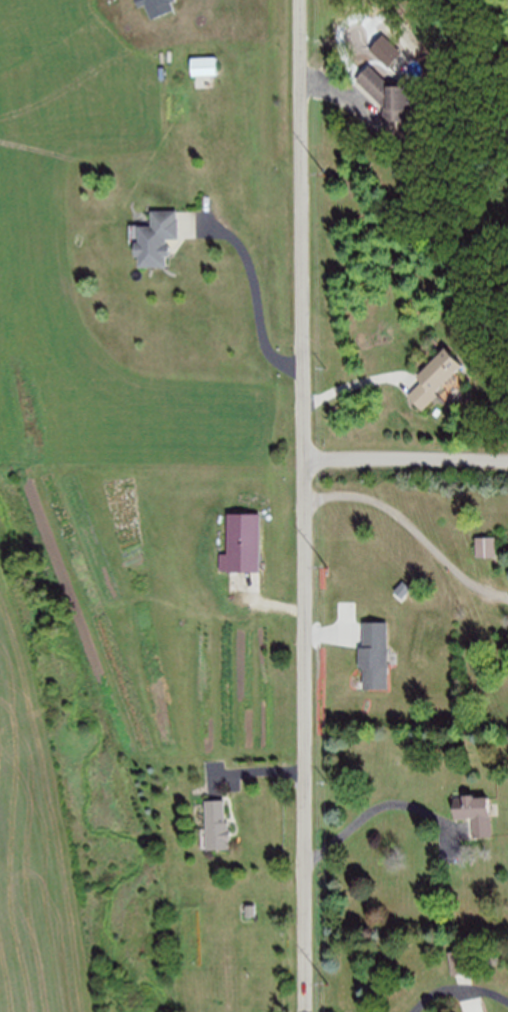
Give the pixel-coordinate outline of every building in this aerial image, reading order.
[(190,58),(190,76),(216,76),(216,58),(190,58)] [(372,64),(393,85),(414,86),(414,109),(409,109),(409,119),(385,118),(386,107),(357,78),(372,64)] [(151,211),(151,227),(138,226),(138,244),(135,244),(134,256),(138,256),(138,267),(166,267),(166,255),(168,255),(168,247),(164,247),(164,237),(176,237),(176,211),(151,211)] [(416,376),(445,349),(461,366),(434,392),(437,395),(423,409),(410,395),(423,383),(416,376)] [(258,570),(259,514),(228,513),(227,553),(220,553),(220,569),(258,570)] [(477,536),(477,556),(496,556),(496,536),(477,536)] [(388,621),(388,687),(363,687),(363,666),(358,666),(358,646),(364,646),(364,621),(388,621)] [(492,797),(493,838),(474,839),(473,816),(458,816),(457,798),(492,797)] [(229,848),(229,823),(224,823),(224,800),(206,800),(206,848),(229,848)] [(485,998),(463,998),(463,1011),(485,1011),(485,998)]
